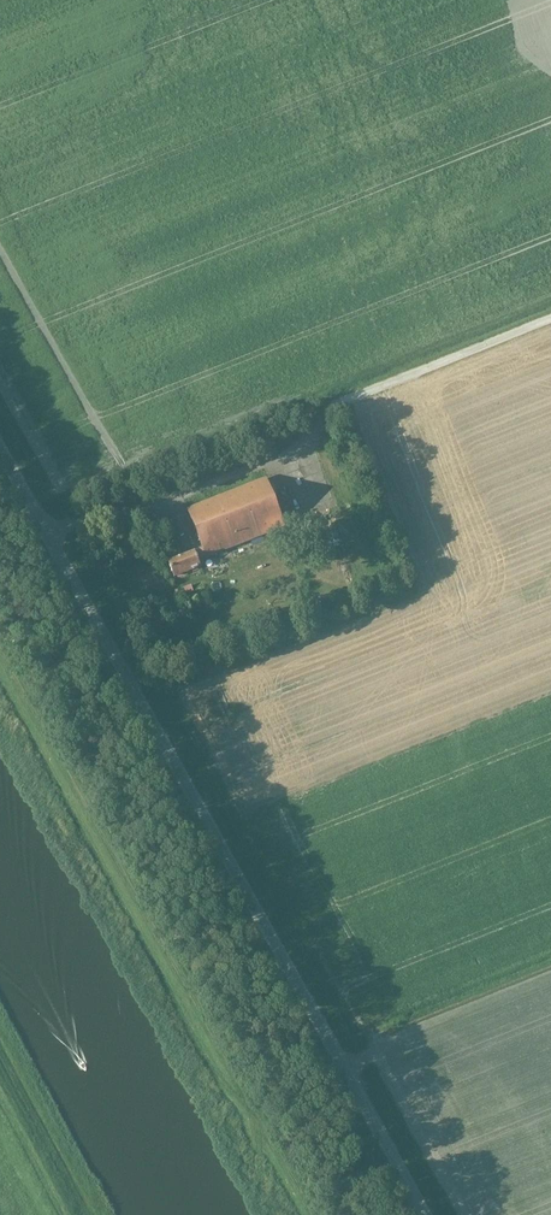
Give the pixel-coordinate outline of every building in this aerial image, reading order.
[(198,560),(285,526),(266,478),(185,510),(200,549),(169,562),(175,577),(201,566),(198,560)]
